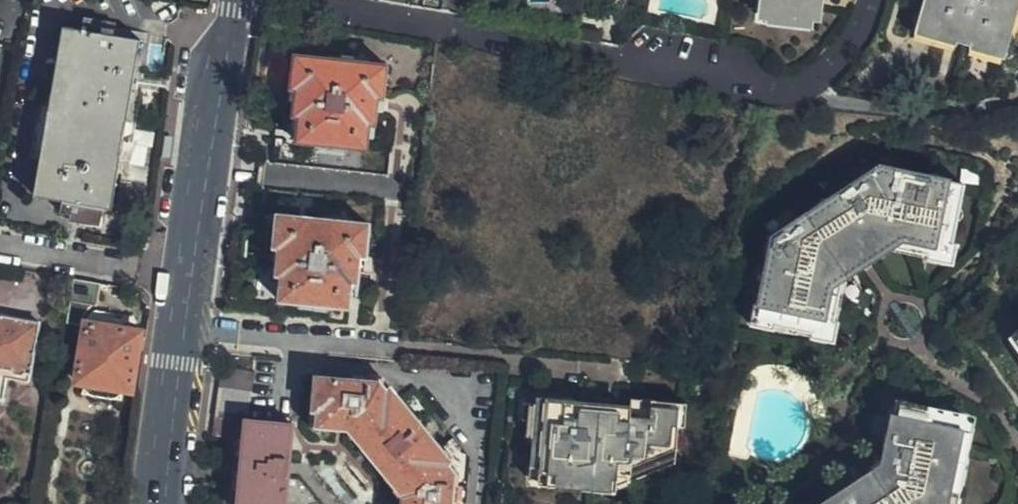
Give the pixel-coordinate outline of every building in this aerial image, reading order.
[(758,10),(813,18),(814,0),(759,0),(758,10)] [(1012,0),(928,0),(920,29),(997,51),(1012,0)] [(110,210),(140,40),(62,26),(33,195),(110,210)] [(372,124),(375,96),(380,96),(384,62),(293,53),(290,86),(295,87),(292,113),(298,115),(295,139),(364,147),(367,122),(372,124)] [(893,176),(895,170),(874,166),(873,172),(893,176)] [(962,184),(895,170),(893,176),(873,172),(786,235),(781,257),(771,302),(768,312),(774,314),(774,319),(785,322),(812,328),(830,333),(834,317),(841,292),(834,283),(837,270),(855,258),(849,250),(871,234),(877,243),(890,232),(905,235),(909,247),(931,251),(948,253),(952,237),(962,184)] [(355,279),(357,252),(362,253),(366,221),(275,213),(273,243),(277,244),(274,271),(280,272),(277,298),(345,306),(349,279),(355,279)] [(834,283),(841,292),(846,273),(888,243),(909,247),(905,235),(890,232),(877,243),(871,234),(849,250),(855,258),(837,270),(834,283)] [(781,257),(786,235),(779,233),(774,256),(781,257)] [(959,238),(952,237),(948,253),(931,251),(930,258),(955,262),(959,238)] [(768,312),(771,302),(763,302),(758,322),(784,329),(785,322),(774,319),(774,314),(768,312)] [(36,322),(0,315),(0,375),(27,380),(36,322)] [(830,333),(812,328),(811,335),(834,342),(840,318),(834,317),(830,333)] [(131,390),(140,329),(86,321),(84,335),(77,381),(131,390)] [(305,461),(287,459),(289,425),(245,419),(249,373),(218,368),(209,433),(239,437),(233,503),(341,503),(305,461)] [(389,387),(384,390),(378,383),(313,377),(308,424),(330,428),(330,424),(346,425),(365,448),(360,453),(380,479),(386,475),(404,496),(403,503),(449,503),(452,472),(445,462),(448,459),(389,387)] [(828,413),(826,396),(814,398),(816,415),(828,413)] [(663,458),(666,427),(671,426),(673,406),(626,401),(625,414),(570,408),(569,402),(541,399),(542,405),(524,404),(523,420),(529,421),(525,466),(553,470),(554,476),(611,481),(612,475),(625,475),(626,468),(641,470),(642,457),(663,458)] [(944,501),(947,481),(951,482),(958,441),(953,440),(960,411),(897,399),(891,433),(897,434),(894,448),(887,446),(884,463),(881,475),(874,480),(869,473),(861,479),(866,487),(856,492),(851,485),(826,502),(827,503),(938,503),(944,501)] [(956,503),(957,500),(958,496),(959,487),(963,488),(967,465),(962,465),(966,444),(971,445),(976,413),(960,411),(953,440),(958,441),(951,482),(947,481),(944,501),(938,503),(956,503)] [(897,434),(891,433),(886,431),(882,445),(887,446),(894,448),(897,434)] [(881,475),(884,463),(869,473),(874,480),(881,475)] [(866,487),(861,479),(851,485),(856,492),(866,487)]
